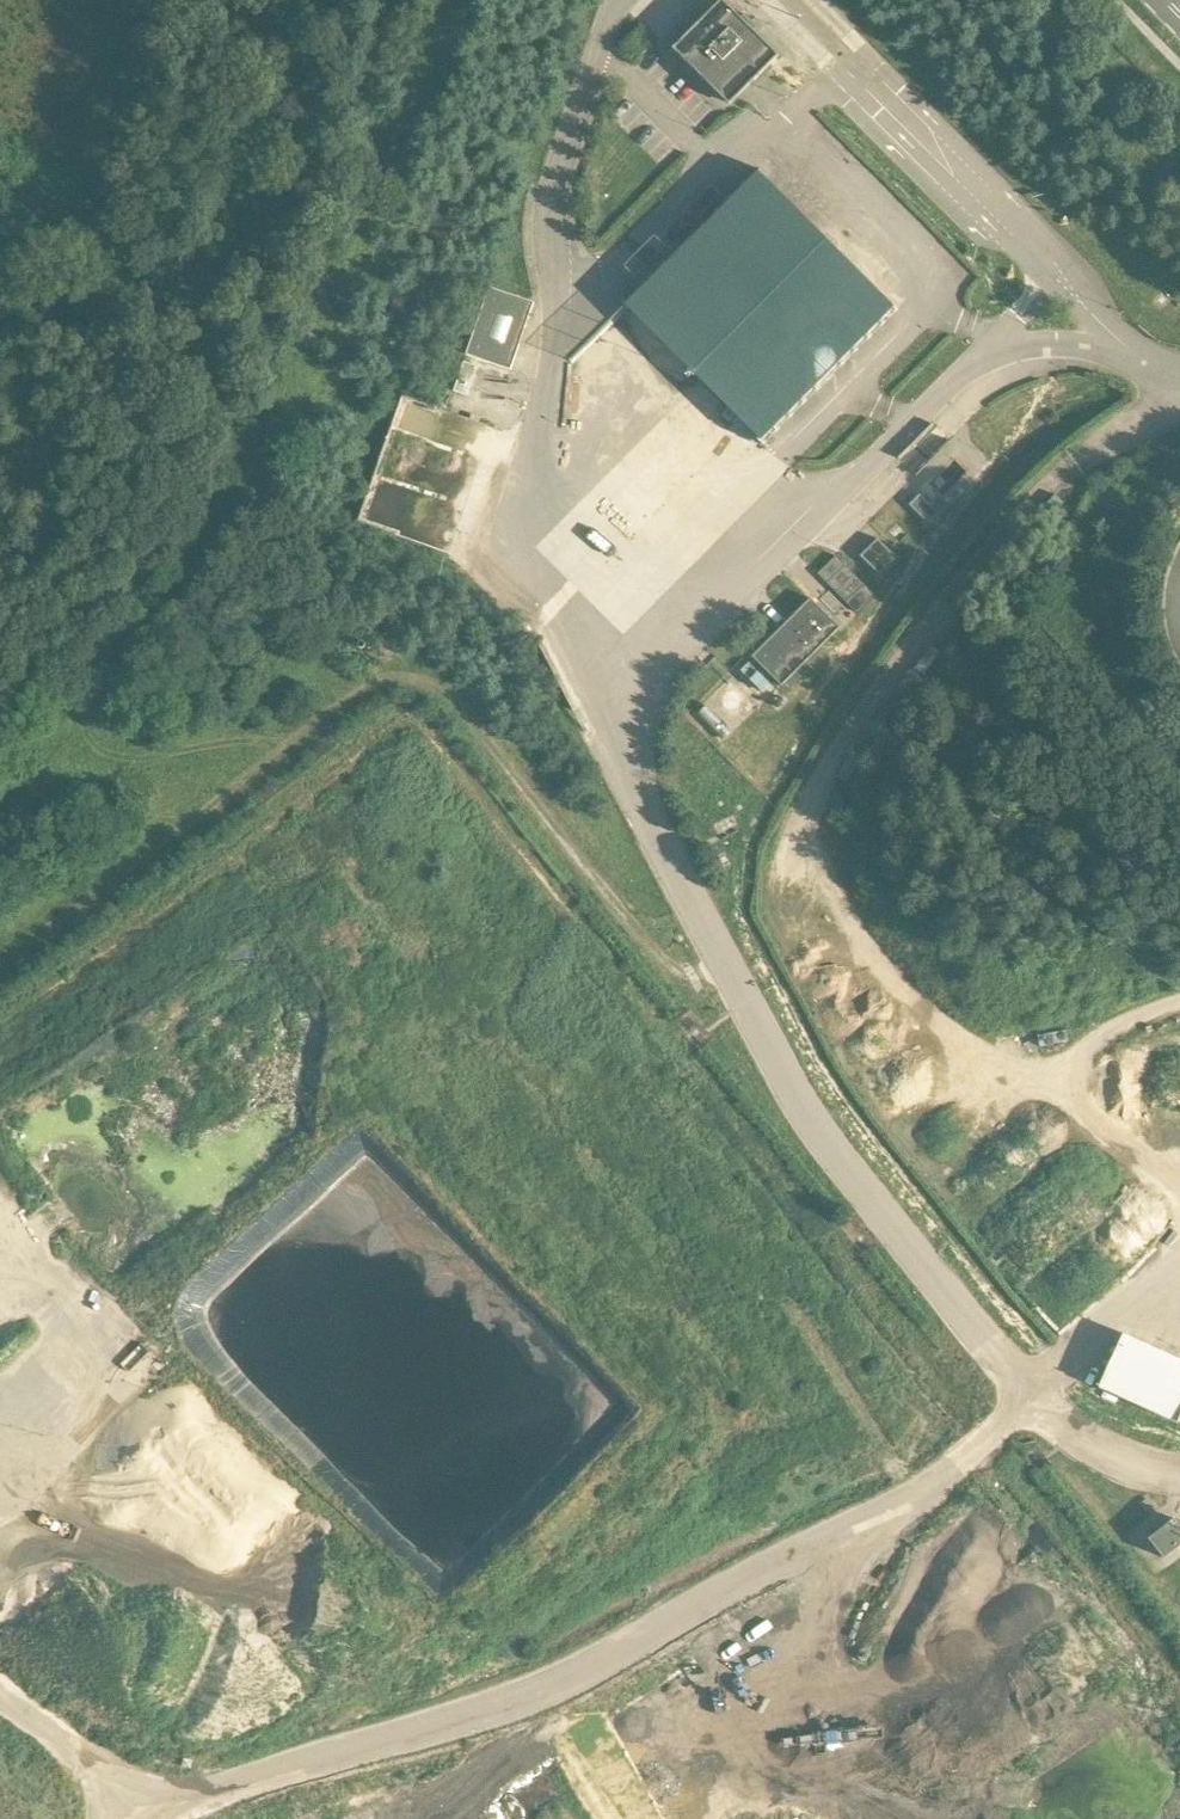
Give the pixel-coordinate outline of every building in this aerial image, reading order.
[(740,20),(721,2),(673,50),(730,106),(777,57),(752,32),(756,28),(744,17),(740,20)] [(510,371),(533,304),(488,288),(466,356),(510,371)] [(467,396),(477,367),(463,363),(453,392),(467,396)] [(928,524),(937,515),(918,495),(909,504),(928,524)] [(878,574),(895,558),(876,540),(860,556),(878,574)] [(781,686),(838,628),(810,600),(752,657),(781,686)] [(1103,1388),(1179,1423),(1179,1359),(1127,1335),(1103,1388)] [(1179,1545),(1179,1528),(1173,1519),(1147,1539),(1163,1558),(1179,1545)]
